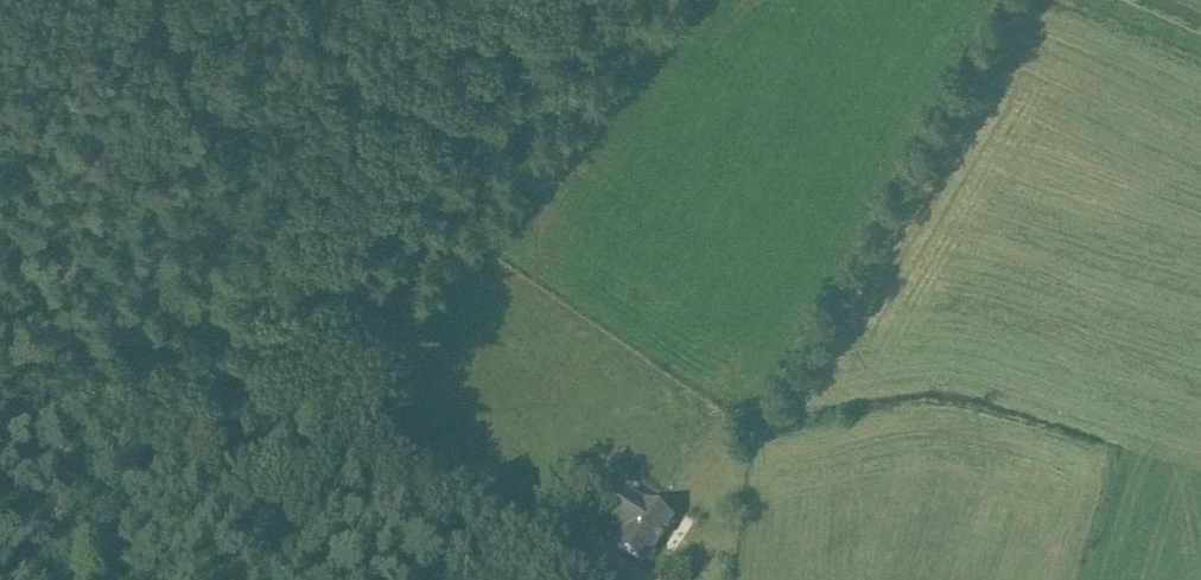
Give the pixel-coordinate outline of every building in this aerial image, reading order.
[(649,552),(670,521),(644,504),(643,506),(629,496),(610,525),(624,534),(614,549),(640,566),(641,564),(643,566),(647,565),(653,557),(651,553),(649,552)] [(607,567),(598,579),(626,579),(607,567)]
